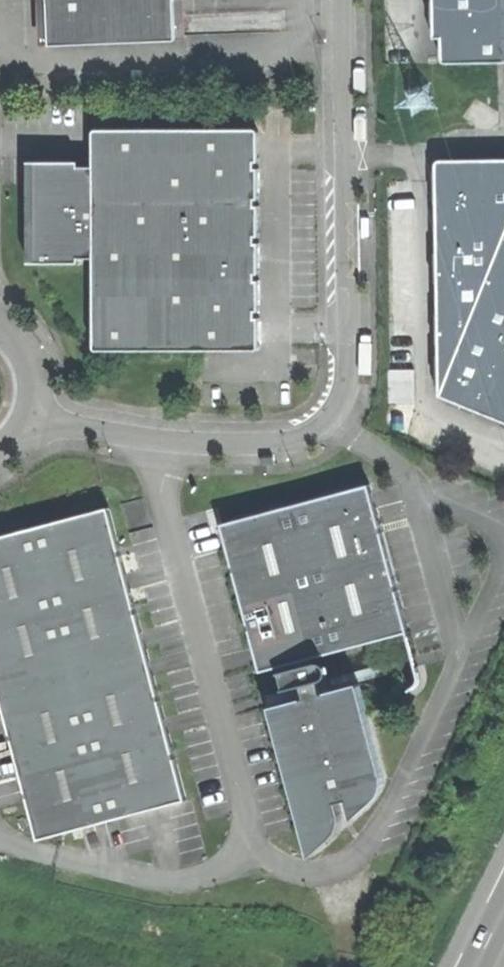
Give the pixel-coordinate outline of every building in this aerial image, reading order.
[(180,40),(178,0),(53,0),(54,45),(180,40)] [(503,63),(503,0),(435,0),(436,41),(444,41),(446,64),(503,63)] [(97,347),(257,347),(259,238),(258,126),(97,126),(97,164),(84,164),(84,159),(39,159),(40,212),(39,261),(84,261),(84,257),(98,257),(97,347)] [(440,161),(442,264),(443,345),(444,396),(488,413),(503,419),(503,159),(440,161)] [(268,706),(308,853),(334,834),(339,810),(335,803),(344,798),(347,803),(352,816),(375,797),(381,784),(380,765),(357,682),(326,689),(325,685),(332,679),(333,671),(327,662),(318,660),(316,653),(406,629),(366,484),(292,504),(218,524),(258,669),(293,659),(296,664),(277,671),(283,688),(301,685),(304,696),(268,706)] [(42,840),(188,800),(109,510),(0,539),(0,685),(42,840)]
